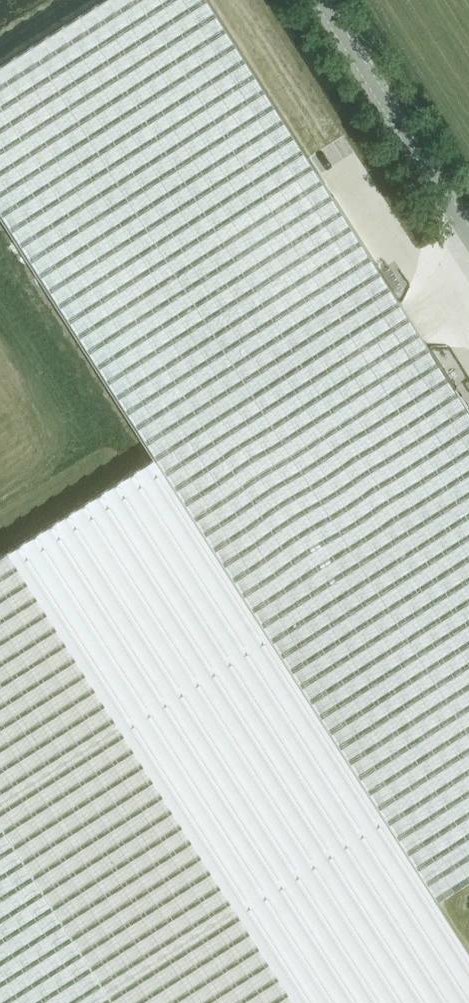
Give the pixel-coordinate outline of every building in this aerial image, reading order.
[(209,0),(103,0),(0,65),(0,213),(156,457),(437,900),(468,879),(468,408),(209,0)] [(155,458),(0,214),(0,550),(155,458)] [(0,556),(0,1002),(468,1002),(468,950),(461,938),(156,457),(0,556)]
